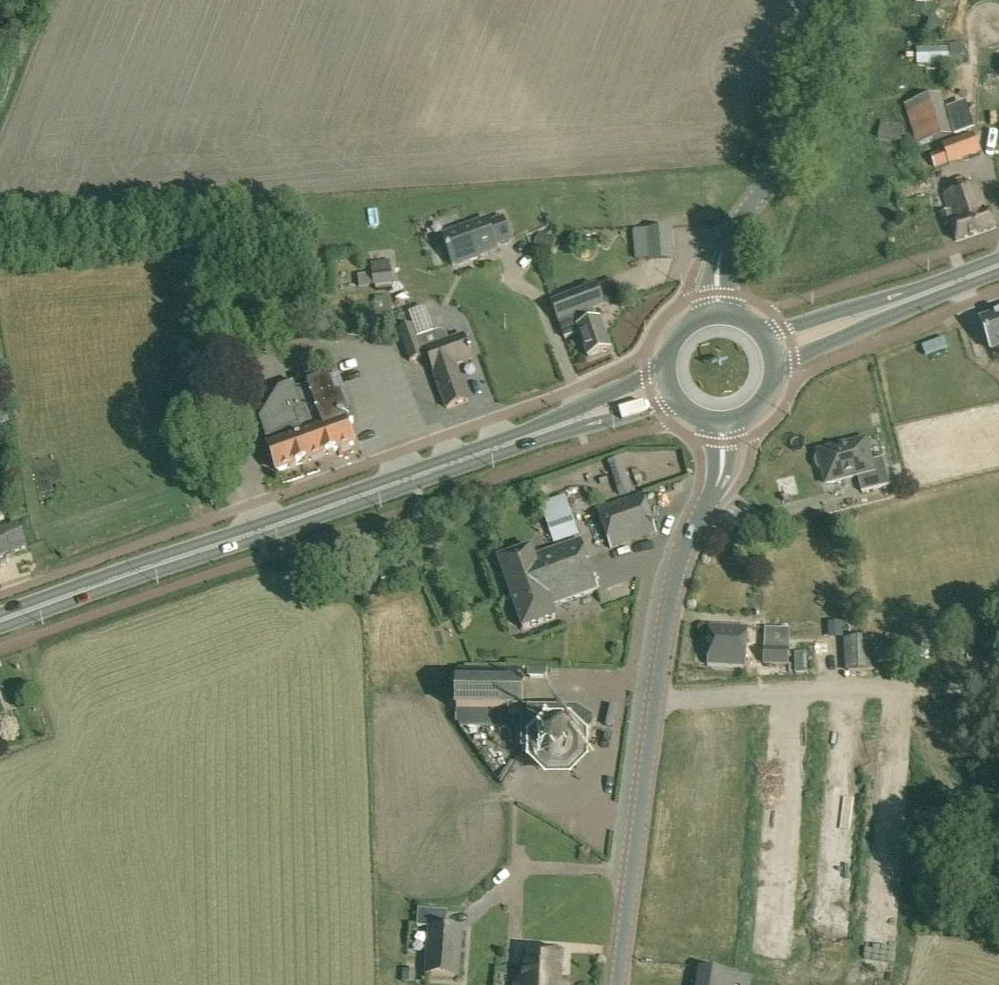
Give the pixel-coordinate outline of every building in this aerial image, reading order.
[(939,39),(944,25),(931,20),(925,33),(939,39)] [(926,68),(951,67),(951,62),(963,62),(962,44),(925,46),(926,68)] [(953,133),(941,94),(904,105),(916,146),(953,133)] [(946,108),(955,136),(975,130),(966,102),(946,108)] [(879,121),(878,138),(901,144),(904,126),(879,121)] [(941,144),(943,149),(929,155),(934,168),(948,163),(949,165),(980,153),(973,133),(941,144)] [(995,229),(978,182),(942,195),(948,212),(939,215),(943,227),(949,225),(954,242),(995,229)] [(487,217),(441,234),(453,268),(458,266),(458,267),(481,258),(499,251),(498,247),(513,242),(503,217),(489,222),(487,217)] [(650,259),(674,256),(671,229),(647,231),(650,259)] [(532,248),(550,256),(558,239),(540,232),(532,248)] [(371,263),(372,273),(358,275),(359,286),(373,285),(373,287),(393,285),(391,261),(371,263)] [(588,358),(610,349),(600,320),(596,321),(590,305),(602,301),(596,286),(551,303),(564,339),(579,334),(588,358)] [(390,297),(374,297),(375,314),(390,313),(390,297)] [(414,312),(423,335),(441,327),(432,304),(414,312)] [(391,325),(390,313),(375,314),(375,327),(391,325)] [(980,320),(991,351),(998,348),(998,313),(980,320)] [(414,326),(398,330),(409,361),(410,362),(425,357),(414,326)] [(464,335),(426,349),(447,407),(468,400),(455,364),(472,358),(464,335)] [(293,439),(269,447),(278,472),(353,445),(346,426),(353,423),(351,417),(349,417),(339,391),(335,393),(330,377),(296,389),(302,408),(294,410),(300,427),(290,430),(293,439)] [(818,452),(819,454),(816,459),(816,463),(818,467),(823,470),(826,483),(858,475),(862,492),(890,484),(883,458),(871,461),(866,439),(818,452)] [(607,462),(620,496),(633,491),(621,457),(607,462)] [(598,477),(601,486),(609,483),(606,475),(598,477)] [(657,532),(643,494),(598,510),(612,548),(657,532)] [(549,526),(554,543),(579,535),(574,517),(549,526)] [(11,558),(9,554),(26,548),(18,527),(1,533),(0,530),(0,562),(11,558)] [(580,539),(535,556),(532,547),(498,559),(523,628),(556,616),(552,606),(598,589),(580,539)] [(709,665),(747,666),(748,626),(710,625),(709,665)] [(765,665),(789,666),(789,637),(789,629),(770,629),(765,628),(765,637),(764,665),(765,665)] [(853,639),(853,649),(847,649),(849,671),(880,670),(879,647),(875,647),(874,638),(853,639)] [(806,652),(795,652),(796,672),(807,672),(806,652)] [(457,685),(523,686),(523,671),(458,670),(457,685)] [(523,711),(523,686),(457,685),(457,711),(523,712),(523,711)] [(577,712),(523,711),(523,712),(522,745),(539,745),(539,748),(539,750),(540,752),(540,754),(541,757),(542,758),(544,760),(545,762),(547,763),(549,764),(551,765),(553,766),(556,766),(558,766),(560,766),(563,766),(565,765),(567,764),(569,763),(570,761),(572,759),(573,757),(574,755),(575,753),(576,751),(576,749),(576,746),(575,745),(582,743),(595,724),(577,712)] [(427,976),(459,977),(462,930),(446,929),(447,911),(418,910),(418,927),(429,928),(427,976)] [(562,952),(525,951),(523,980),(515,980),(515,984),(568,984),(568,983),(561,982),(562,952)] [(751,977),(702,969),(700,984),(749,984),(751,977)]
